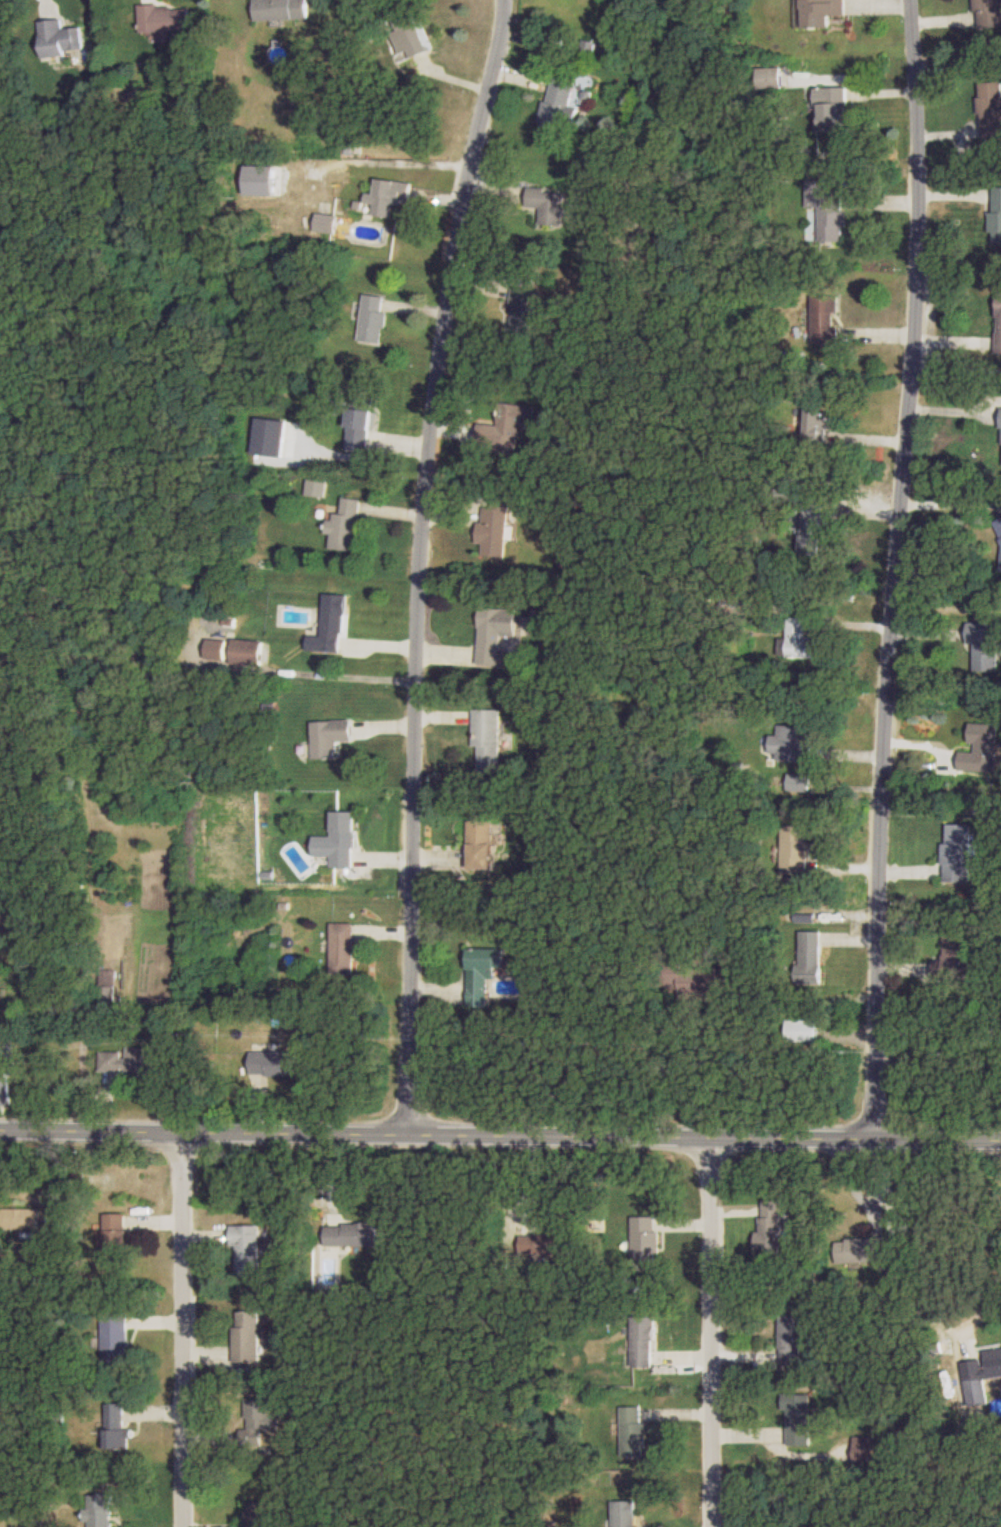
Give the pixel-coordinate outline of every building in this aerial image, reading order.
[(257,20),(310,18),(310,0),(256,0),(257,20)] [(846,25),(846,0),(796,0),(796,17),(806,17),(806,25),(846,25)] [(1000,27),(1000,0),(977,0),(977,27),(1000,27)] [(190,31),(189,5),(140,6),(140,32),(190,31)] [(396,74),(416,69),(412,57),(427,53),(416,10),(382,18),(396,74)] [(80,54),(77,28),(64,29),(63,19),(41,21),(44,57),(80,54)] [(598,61),(613,49),(601,34),(586,45),(598,61)] [(577,79),(552,74),(540,132),(564,137),(567,122),(577,124),(580,107),(572,105),(577,79)] [(1000,136),(1000,81),(981,82),(984,137),(1000,136)] [(815,129),(850,129),(849,87),(814,87),(815,129)] [(391,217),(393,202),(410,204),(412,182),(378,179),(376,194),(366,193),(365,203),(374,204),(373,215),(391,217)] [(844,241),(845,180),(809,180),(808,240),(844,241)] [(993,186),(992,243),(1000,243),(1000,186),(993,186)] [(566,191),(529,189),(528,208),(540,208),(539,223),(564,224),(566,191)] [(315,231),(337,233),(339,216),(317,214),(315,231)] [(530,288),(513,287),(511,336),(533,337),(534,307),(530,307),(530,288)] [(359,340),(383,343),(389,297),(364,294),(359,340)] [(812,343),(838,343),(838,326),(831,326),(831,313),(839,313),(839,296),(812,296),(812,343)] [(478,452),(518,454),(520,426),(535,427),(537,406),(500,403),(498,426),(479,424),(478,452)] [(347,450),(371,453),(374,411),(351,408),(347,450)] [(326,480),(308,480),(308,496),(326,496),(326,480)] [(510,495),(493,494),(493,508),(481,507),(479,544),(483,544),(482,556),(507,557),(510,495)] [(355,551),(360,499),(343,498),(341,513),(333,513),(330,549),(355,551)] [(800,554),(822,554),(824,499),(802,499),(800,554)] [(322,651),(344,653),(347,595),(325,594),(322,651)] [(518,610),(481,608),(478,665),(500,666),(501,634),(516,635),(518,610)] [(818,637),(806,637),(806,617),(787,617),(786,656),(818,656),(818,637)] [(999,623),(971,623),(971,671),(999,671),(999,623)] [(264,640),(233,640),(233,664),(264,664),(264,640)] [(500,710),(473,710),(473,747),(478,747),(478,772),(500,772),(500,710)] [(353,742),(353,721),(313,721),(313,759),(338,759),(338,742),(353,742)] [(999,725),(970,724),(969,750),(961,749),(960,771),(997,773),(999,725)] [(811,761),(812,726),(777,726),(777,734),(771,734),(770,761),(811,761)] [(810,795),(810,774),(788,774),(788,795),(810,795)] [(356,810),(333,810),(333,836),(315,835),(315,859),(329,859),(329,866),(355,867),(356,810)] [(469,821),(469,867),(493,867),(493,821),(469,821)] [(810,873),(810,825),(783,825),(783,873),(810,873)] [(972,845),(972,825),(946,825),(945,881),(971,881),(972,856),(979,856),(979,845),(972,845)] [(354,975),(354,923),(330,923),(330,975),(354,975)] [(823,930),(798,930),(798,982),(823,982),(823,930)] [(969,978),(969,936),(945,936),(945,960),(935,960),(935,978),(969,978)] [(489,978),(496,979),(496,966),(505,966),(505,948),(468,948),(468,1007),(488,1007),(489,978)] [(675,963),(675,997),(721,996),(721,962),(675,963)] [(158,1071),(158,1048),(100,1048),(100,1072),(158,1071)] [(299,1051),(250,1051),(250,1075),(299,1075),(299,1051)] [(11,1105),(8,1068),(0,1068),(0,1106),(11,1105)] [(782,1199),(760,1199),(761,1252),(782,1252),(782,1199)] [(39,1208),(0,1208),(0,1229),(39,1229),(39,1208)] [(104,1213),(104,1263),(127,1263),(127,1213),(104,1213)] [(633,1269),(659,1269),(659,1215),(633,1215),(633,1269)] [(325,1246),(378,1246),(378,1222),(325,1222),(325,1246)] [(260,1225),(233,1225),(233,1275),(260,1275),(260,1225)] [(571,1233),(522,1233),(522,1254),(571,1254),(571,1233)] [(837,1237),(837,1261),(886,1261),(886,1237),(837,1237)] [(235,1362),(259,1362),(259,1311),(235,1311),(235,1362)] [(127,1313),(102,1313),(102,1361),(127,1361),(127,1313)] [(802,1314),(780,1314),(780,1364),(802,1364),(802,1314)] [(634,1366),(656,1366),(656,1315),(634,1315),(634,1366)] [(984,1351),(989,1379),(1000,1377),(1000,1348),(984,1351)] [(788,1445),(812,1445),(812,1395),(788,1395),(788,1445)] [(280,1429),(280,1413),(270,1413),(269,1398),(242,1399),(243,1453),(272,1452),(271,1430),(280,1429)] [(129,1403),(105,1403),(105,1449),(129,1449),(129,1403)] [(623,1406),(623,1456),(645,1456),(645,1406),(623,1406)] [(113,1494),(88,1494),(88,1526),(113,1526),(113,1494)] [(637,1499),(610,1501),(611,1526),(638,1526),(637,1499)]
